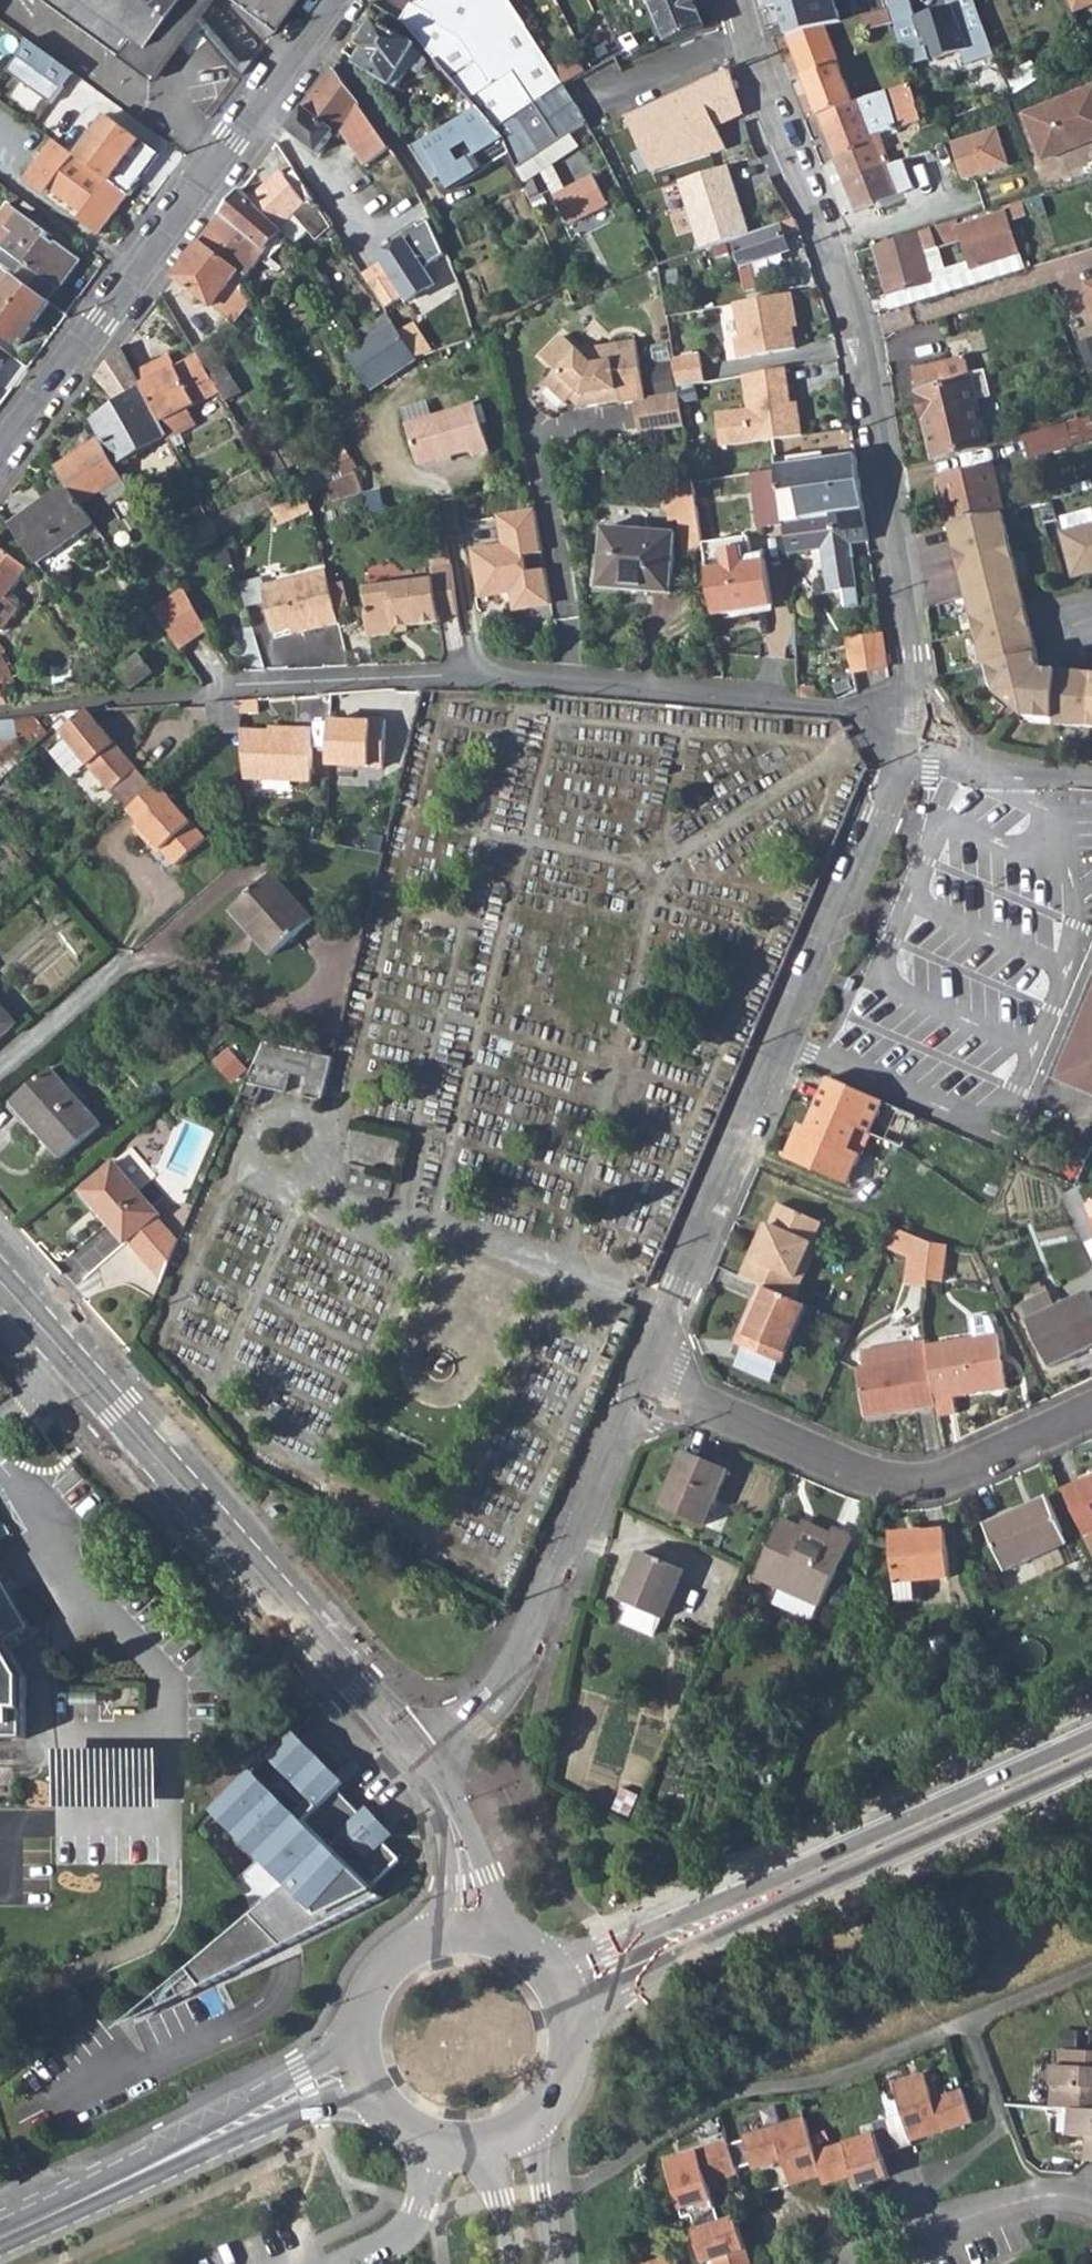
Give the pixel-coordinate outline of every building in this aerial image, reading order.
[(154,77),(211,0),(50,0),(154,77)] [(279,25),(297,0),(244,0),(279,25)] [(588,125),(587,125),(579,109),(563,85),(553,67),(510,0),(408,0),(413,2),(435,14),(434,20),(465,39),(491,80),(468,96),(504,136),(505,139),(517,171),(518,171),(588,125)] [(694,0),(651,0),(669,42),(705,26),(694,0)] [(763,10),(777,7),(788,36),(825,25),(841,19),(837,0),(761,0),(763,10)] [(877,10),(889,7),(890,3),(888,0),(883,0),(875,2),(877,10)] [(890,3),(908,62),(965,45),(970,60),(991,54),(974,0),(944,0),(945,4),(917,13),(913,0),(901,0),(890,3)] [(1073,14),(1089,8),(1085,0),(1068,0),(1073,14)] [(413,2),(402,20),(407,24),(445,69),(468,96),(491,80),(465,39),(434,20),(435,14),(413,2)] [(417,44),(375,20),(361,44),(366,48),(357,62),(394,84),(396,80),(406,62),(415,46),(417,44)] [(853,104),(825,25),(788,36),(820,117),(853,104)] [(85,102),(97,88),(30,38),(7,69),(51,102),(63,85),(85,102)] [(431,60),(415,46),(406,62),(411,66),(419,72),(425,70),(431,60)] [(574,54),(553,67),(563,85),(583,73),(574,54)] [(1029,59),(1003,76),(1005,81),(1010,97),(1044,74),(1037,61),(1032,65),(1029,59)] [(402,83),(411,66),(406,62),(396,80),(402,83)] [(718,127),(744,116),(729,67),(698,82),(718,127)] [(365,165),(388,150),(386,146),(382,140),(333,69),(286,129),(318,153),(325,145),(339,127),(343,132),(365,165)] [(444,176),(505,139),(504,136),(468,96),(445,69),(433,77),(460,117),(423,140),(444,176)] [(971,94),(976,109),(1010,97),(1005,81),(971,94)] [(718,127),(698,82),(624,116),(651,174),(726,151),(718,127)] [(898,129),(922,120),(910,82),(886,91),(898,127),(898,129)] [(880,134),(898,127),(886,91),(859,102),(872,137),(880,134)] [(872,137),(859,102),(853,104),(820,117),(856,211),(902,193),(880,134),(872,137)] [(330,151),(343,132),(339,127),(325,145),(330,151)] [(1003,127),(955,136),(963,176),(1011,166),(1003,127)] [(75,128),(62,145),(77,156),(88,138),(75,128)] [(388,136),(382,140),(386,146),(392,142),(388,136)] [(99,232),(127,194),(77,156),(62,145),(53,138),(24,175),(45,191),(48,187),(81,211),(79,216),(99,232)] [(728,167),(678,182),(699,249),(732,239),(749,233),(728,167)] [(319,237),(327,232),(332,229),(332,228),(321,212),(306,188),(293,169),(293,168),(286,175),(281,169),(250,198),(284,233),(291,241),(303,253),(319,237)] [(333,172),(306,188),(321,212),(348,195),(333,172)] [(595,176),(555,196),(569,222),(608,203),(595,176)] [(271,244),(284,233),(250,198),(240,188),(200,241),(247,277),(271,244)] [(348,195),(321,212),(332,228),(332,229),(361,213),(348,195)] [(1026,215),(1022,201),(956,221),(957,226),(1004,211),(1007,220),(1026,215)] [(25,264),(17,275),(49,299),(58,288),(59,290),(84,258),(59,240),(56,243),(48,237),(52,232),(21,209),(7,228),(14,235),(4,247),(25,264)] [(1004,211),(957,226),(961,238),(969,268),(1017,254),(1007,220),(1004,211)] [(444,251),(425,219),(370,252),(376,262),(365,268),(388,306),(443,272),(434,257),(444,251)] [(784,234),(799,229),(795,219),(749,233),(732,239),(733,240),(744,290),(757,287),(751,261),(790,250),(784,234)] [(957,226),(956,221),(932,229),(937,246),(961,238),(957,226)] [(937,246),(932,229),(874,246),(888,295),(933,282),(932,280),(923,250),(937,246)] [(232,320),(250,298),(241,285),(247,277),(200,241),(174,276),(190,288),(184,294),(197,303),(202,297),(232,320)] [(946,275),(937,246),(923,250),(932,280),(946,275)] [(1022,268),(1017,254),(969,268),(946,275),(932,280),(933,282),(888,295),(892,307),(1002,274),(1022,268)] [(51,300),(49,299),(17,275),(3,265),(0,269),(0,331),(16,344),(51,300)] [(1029,280),(1026,267),(1022,268),(1002,274),(1006,286),(1029,280)] [(792,292),(745,300),(755,355),(796,348),(790,312),(795,311),(792,292)] [(755,355),(745,300),(734,302),(741,338),(735,339),(739,357),(755,355)] [(388,314),(359,333),(366,343),(395,325),(388,314)] [(413,321),(400,331),(417,359),(431,350),(413,321)] [(395,325),(366,343),(348,354),(370,389),(417,359),(400,331),(395,325)] [(566,337),(559,337),(541,356),(557,371),(545,383),(545,390),(563,407),(567,402),(574,394),(580,400),(596,397),(598,405),(620,402),(619,397),(645,392),(637,341),(595,347),(586,357),(566,337)] [(211,341),(194,350),(198,357),(208,374),(226,365),(211,341)] [(115,465),(167,437),(134,375),(120,347),(97,376),(118,401),(91,419),(100,437),(115,465)] [(674,357),(678,384),(705,380),(700,352),(674,357)] [(910,369),(933,458),(936,457),(986,444),(975,400),(989,397),(981,367),(968,371),(964,356),(910,369)] [(156,364),(134,375),(167,437),(169,441),(197,426),(187,410),(220,393),(208,374),(198,357),(175,370),(163,376),(156,364)] [(169,357),(156,364),(163,376),(175,370),(169,357)] [(785,367),(743,373),(748,410),(717,414),(721,447),(802,435),(799,413),(792,414),(791,402),(785,367)] [(620,402),(620,404),(635,401),(646,400),(645,392),(619,397),(620,402)] [(574,394),(567,402),(574,409),(598,405),(596,397),(580,400),(574,394)] [(646,400),(635,401),(640,435),(685,429),(679,395),(646,400)] [(797,401),(791,402),(792,414),(799,413),(797,401)] [(471,458),(490,451),(474,404),(474,403),(405,426),(420,467),(471,452),(471,458)] [(346,431),(333,412),(326,418),(330,423),(338,436),(346,431)] [(1090,416),(1022,434),(1028,461),(1091,440),(1091,425),(1090,416)] [(340,459),(349,453),(338,436),(330,423),(320,429),(340,459)] [(111,504),(130,490),(116,465),(115,465),(100,437),(60,466),(84,502),(102,490),(111,504)] [(775,469),(777,487),(782,522),(862,510),(854,456),(808,463),(806,455),(774,460),(775,469)] [(315,476),(321,488),(346,476),(359,469),(352,459),(315,476)] [(992,466),(938,479),(949,521),(1003,507),(992,466)] [(757,528),(782,525),(782,522),(777,487),(775,469),(750,474),(757,528)] [(667,488),(672,521),(678,520),(697,517),(693,484),(667,488)] [(38,562),(95,523),(69,486),(12,526),(38,562)] [(277,487),(210,518),(218,533),(220,532),(268,510),(286,502),(277,487)] [(302,515),(310,511),(306,495),(306,492),(295,498),(302,515)] [(302,515),(295,498),(286,502),(268,510),(275,527),(302,515)] [(1062,529),(1091,521),(1091,508),(1091,505),(1058,514),(1062,529)] [(475,549),(482,595),(500,592),(504,587),(512,586),(513,591),(516,608),(552,603),(547,568),(528,571),(526,554),(544,552),(538,509),(501,515),(506,544),(475,549)] [(850,544),(867,541),(862,510),(782,522),(782,525),(787,554),(819,548),(825,590),(840,587),(841,592),(855,590),(850,558),(842,559),(841,545),(850,544)] [(1038,650),(1003,510),(1002,511),(949,524),(949,525),(984,664),(1038,650)] [(678,520),(682,547),(701,544),(697,517),(678,520)] [(1057,530),(1070,577),(1091,571),(1091,521),(1062,529),(1057,530)] [(675,533),(603,528),(599,582),(649,585),(648,591),(672,593),(675,533)] [(721,565),(704,567),(704,568),(711,611),(769,604),(762,559),(749,560),(745,534),(716,538),(721,565)] [(852,558),(850,544),(841,545),(842,559),(850,558),(852,558)] [(14,589),(29,569),(0,545),(0,631),(4,627),(23,603),(22,596),(14,589)] [(440,614),(459,611),(452,563),(431,565),(434,578),(366,586),(370,607),(365,611),(368,635),(392,633),(397,626),(440,621),(440,614)] [(299,632),(338,621),(324,567),(260,586),(272,631),(290,627),(297,625),(299,632)] [(149,583),(139,570),(132,573),(142,588),(149,583)] [(186,587),(153,610),(178,646),(209,627),(186,587)] [(292,634),(299,632),(297,625),(290,627),(292,634)] [(844,637),(850,672),(886,666),(881,632),(844,637)] [(3,687),(17,682),(2,650),(6,646),(0,639),(0,680),(3,687)] [(1038,650),(984,664),(985,667),(991,666),(998,694),(1026,719),(1025,721),(1057,722),(1056,728),(1091,729),(1091,669),(1042,667),(1038,650)] [(138,653),(116,668),(129,686),(151,670),(138,653)] [(10,702),(3,687),(0,680),(0,704),(10,702)] [(243,723),(242,714),(260,713),(259,699),(241,700),(207,702),(210,734),(243,732),(243,729),(243,723)] [(62,733),(126,809),(139,823),(134,827),(150,845),(154,841),(174,865),(205,839),(157,783),(153,787),(89,712),(62,733)] [(37,730),(36,716),(0,720),(0,734),(37,730)] [(331,721),(330,765),(385,767),(387,719),(357,718),(357,722),(331,721)] [(270,730),(243,729),(243,732),(246,777),(312,779),(314,728),(295,727),(295,731),(270,730)] [(292,906),(265,877),(233,910),(274,955),(312,919),(297,902),(292,906)] [(1055,1080),(1091,1097),(1091,996),(1055,1080)] [(0,1004),(0,1040),(18,1025),(0,1004)] [(207,1041),(216,1051),(241,1029),(227,1022),(207,1041)] [(336,1058),(335,1057),(316,1053),(266,1042),(257,1064),(292,1071),(311,1076),(306,1097),(325,1102),(336,1058)] [(292,1071),(257,1064),(245,1092),(253,1096),(257,1086),(286,1093),(292,1071)] [(101,1126),(53,1070),(14,1103),(63,1159),(101,1126)] [(905,1150),(919,1119),(832,1081),(812,1130),(808,1141),(799,1136),(788,1161),(850,1186),(872,1137),(905,1150)] [(802,1127),(799,1136),(808,1141),(812,1130),(802,1127)] [(161,1215),(115,1163),(82,1192),(128,1244),(130,1242),(159,1217),(161,1215)] [(759,1236),(742,1277),(758,1284),(792,1301),(812,1260),(807,1257),(813,1244),(822,1222),(779,1203),(770,1225),(764,1238),(759,1236)] [(159,1217),(130,1242),(165,1281),(181,1242),(159,1217)] [(765,1223),(759,1236),(764,1238),(770,1225),(765,1223)] [(903,1235),(895,1232),(886,1251),(907,1260),(903,1289),(924,1292),(925,1285),(929,1254),(930,1248),(919,1243),(903,1235)] [(817,1246),(813,1244),(807,1257),(812,1260),(817,1246)] [(944,1249),(930,1248),(929,1254),(943,1257),(944,1249)] [(939,1287),(943,1257),(929,1254),(925,1285),(939,1287)] [(779,1366),(806,1307),(792,1301),(758,1284),(750,1303),(758,1306),(740,1347),(779,1366)] [(1016,1309),(1025,1327),(1048,1371),(1091,1349),(1091,1311),(1085,1297),(1054,1312),(1046,1295),(1016,1309)] [(731,1342),(740,1347),(758,1306),(750,1303),(731,1342)] [(844,1308),(838,1322),(841,1323),(852,1328),(858,1313),(844,1308)] [(1021,1329),(1025,1327),(1016,1309),(1012,1311),(1021,1329)] [(971,1334),(923,1345),(927,1359),(938,1408),(940,1416),(961,1411),(957,1395),(1006,1383),(993,1329),(989,1319),(986,1313),(979,1312),(966,1315),(971,1334)] [(835,1338),(845,1342),(852,1328),(841,1323),(835,1338)] [(868,1423),(938,1408),(927,1359),(923,1345),(922,1343),(859,1359),(863,1375),(856,1376),(868,1423)] [(727,1470),(684,1451),(660,1508),(703,1527),(727,1470)] [(1061,1494),(1083,1541),(1091,1559),(1091,1481),(1061,1494)] [(1046,1501),(984,1529),(1006,1575),(1068,1547),(1046,1501)] [(809,1534),(783,1522),(756,1577),(782,1590),(773,1607),(810,1626),(819,1608),(821,1609),(854,1540),(836,1532),(833,1538),(812,1528),(809,1534)] [(924,1540),(890,1543),(897,1606),(921,1605),(919,1585),(949,1581),(946,1535),(924,1537),(924,1540)] [(682,1570),(640,1551),(619,1599),(642,1609),(628,1640),(646,1648),(659,1617),(661,1618),(682,1570)] [(33,1742),(34,1679),(10,1646),(36,1631),(0,1571),(0,1742),(33,1742)] [(346,1783),(292,1731),(264,1760),(220,1806),(215,1811),(290,1883),(193,1973),(209,1990),(387,1898),(373,1884),(337,1850),(308,1823),(341,1788),(346,1783)] [(635,1794),(620,1787),(610,1810),(625,1818),(635,1794)] [(337,1850),(373,1884),(402,1857),(396,1850),(396,1851),(384,1838),(384,1827),(369,1810),(365,1814),(341,1788),(308,1823),(337,1850)] [(791,1931),(774,1939),(778,1946),(794,1939),(792,1935),(791,1931)] [(1055,2117),(1069,2119),(1091,2120),(1091,2060),(1065,2059),(1064,2076),(1058,2075),(1055,2117)] [(671,2171),(688,2227),(695,2225),(700,2239),(696,2239),(703,2263),(752,2263),(740,2225),(722,2230),(711,2192),(741,2183),(740,2180),(755,2174),(756,2178),(788,2169),(795,2194),(828,2184),(830,2192),(858,2182),(862,2194),(892,2185),(885,2164),(914,2156),(913,2151),(974,2132),(964,2097),(935,2107),(928,2083),(894,2093),(904,2124),(877,2133),(879,2143),(821,2160),(811,2128),(747,2148),(748,2151),(733,2156),(732,2152),(671,2171)] [(1089,2170),(1091,2170),(1091,2120),(1069,2119),(1067,2143),(1091,2145),(1089,2170)]
